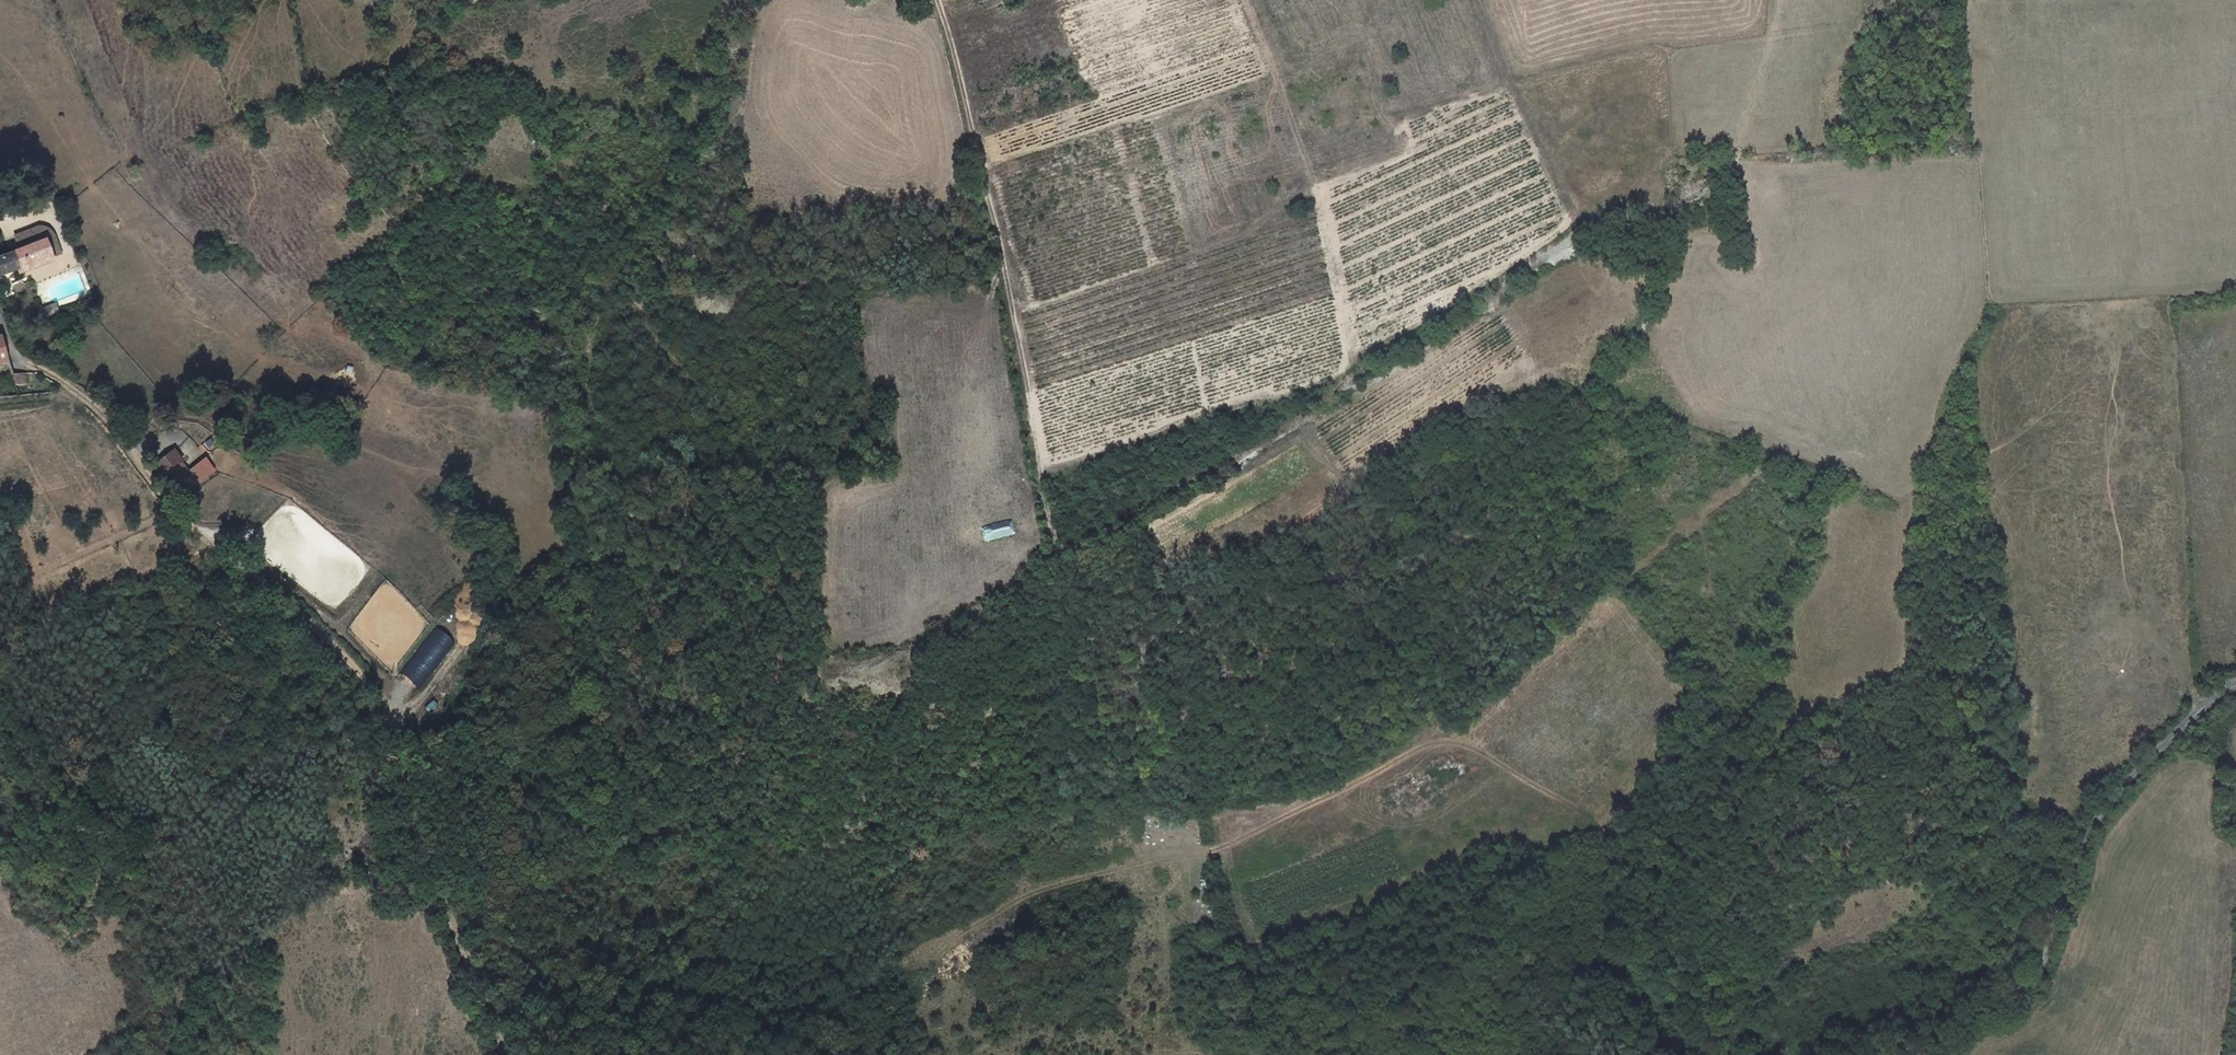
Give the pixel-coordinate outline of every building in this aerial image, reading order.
[(54,241),(60,257),(69,254),(71,251),(61,231),(48,226),(25,235),(28,244),(20,247),(22,253),(54,241)] [(22,253),(0,260),(0,264),(5,278),(60,257),(54,241),(22,253)] [(57,314),(67,311),(65,304),(54,308),(57,314)] [(26,384),(24,373),(12,374),(15,385),(26,384)] [(223,473),(203,450),(188,462),(173,444),(151,463),(187,504),(208,486),(223,473)] [(455,644),(433,626),(400,672),(422,688),(455,644)]
